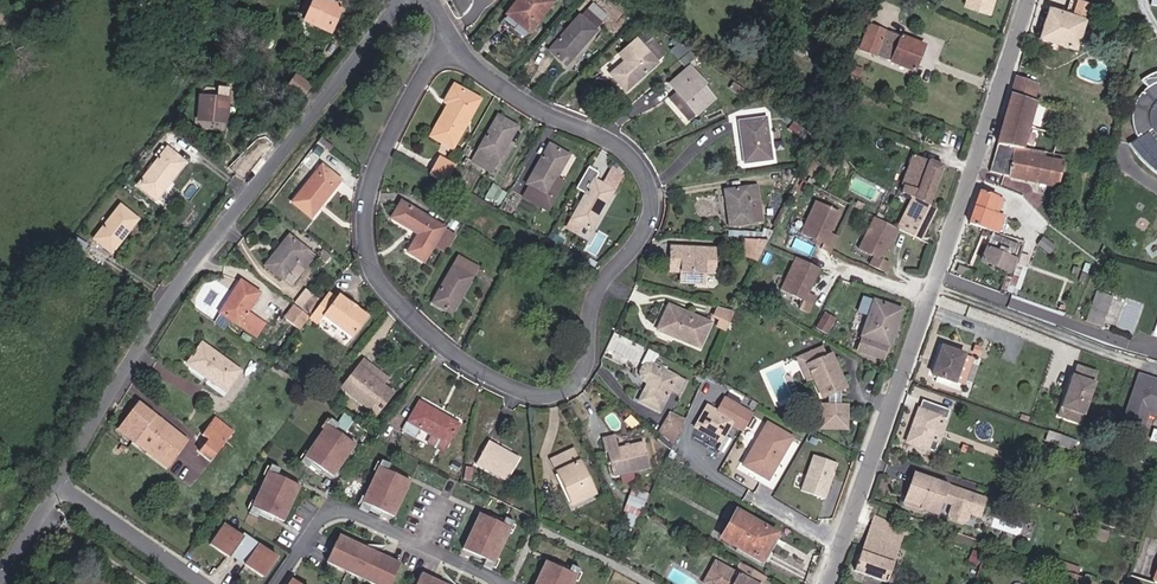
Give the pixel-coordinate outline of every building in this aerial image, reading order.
[(520,45),(552,9),(541,0),(522,0),(506,19),(518,28),(510,37),(520,45)] [(970,10),(991,17),(996,0),(973,0),(970,10)] [(1142,1),(1149,4),(1149,6),(1156,10),(1156,0),(1142,0),(1142,1)] [(307,24),(334,35),(343,13),(316,2),(307,24)] [(1070,8),(1089,15),(1090,10),(1072,3),(1070,8)] [(1040,42),(1076,54),(1089,15),(1070,8),(1067,20),(1050,14),(1040,42)] [(549,56),(564,70),(602,28),(587,15),(582,22),(580,20),(549,56)] [(913,76),(924,50),(872,31),(865,48),(879,54),(876,62),(913,76)] [(627,95),(659,67),(658,66),(663,61),(650,47),(645,51),(638,44),(621,59),(627,65),(612,79),(627,95)] [(850,79),(859,82),(862,76),(853,72),(850,79)] [(715,103),(704,90),(707,87),(693,73),(673,89),(677,94),(672,98),(693,122),(715,103)] [(293,88),(305,98),(313,88),(301,77),(293,88)] [(1009,156),(1021,159),(1036,107),(1033,106),(1039,87),(1018,80),(1007,116),(998,141),(997,147),(1011,151),(1009,156)] [(739,97),(743,91),(733,85),(729,90),(739,97)] [(1138,99),(1135,104),(1133,112),(1132,120),(1132,125),(1132,127),(1136,144),(1129,151),(1138,163),(1149,174),(1156,165),(1156,138),(1155,132),(1155,125),(1156,118),(1156,117),(1156,86),(1153,87),(1141,95),(1138,99)] [(432,139),(452,151),(479,102),(455,89),(446,105),(450,107),(432,139)] [(217,122),(235,123),(236,108),(208,106),(206,127),(216,127),(217,122)] [(473,164),(491,175),(517,130),(499,119),(473,164)] [(746,168),(774,164),(767,121),(739,125),(746,168)] [(1007,163),(1009,156),(1011,151),(997,147),(994,160),(1007,163)] [(552,188),(562,171),(569,158),(551,148),(528,188),(554,203),(560,192),(552,188)] [(145,191),(163,204),(192,167),(173,154),(145,191)] [(1061,176),(1042,171),(1044,165),(1021,159),(1009,156),(1007,163),(994,160),(989,174),(1057,193),(1061,176)] [(430,177),(446,186),(457,168),(441,159),(430,177)] [(898,233),(921,245),(937,210),(935,209),(937,204),(932,202),(942,171),(913,160),(900,190),(902,191),(899,198),(910,203),(896,233),(898,233)] [(292,205),(310,219),(339,182),(321,168),(292,205)] [(600,175),(589,169),(577,189),(588,195),(572,223),(592,234),(616,194),(604,187),(596,182),(600,175)] [(626,177),(614,170),(604,187),(616,194),(626,177)] [(552,188),(560,192),(569,175),(562,171),(552,188)] [(756,189),(727,194),(732,230),(753,227),(761,226),(758,205),(756,189)] [(1005,219),(996,216),(1001,201),(980,194),(969,226),(994,235),(997,226),(1002,228),(1005,219)] [(433,249),(443,231),(401,206),(392,221),(420,238),(411,255),(425,263),(433,249)] [(815,207),(800,239),(823,251),(821,255),(829,259),(836,243),(829,240),(839,219),(815,207)] [(101,246),(120,260),(145,226),(127,213),(101,246)] [(888,254),(898,233),(896,233),(874,222),(859,254),(882,265),(880,270),(888,273),(895,258),(888,254)] [(433,249),(445,256),(455,238),(443,231),(433,249)] [(770,244),(773,236),(764,233),(762,237),(762,244),(770,244)] [(546,243),(555,248),(559,240),(550,235),(546,243)] [(1014,258),(1012,257),(1016,245),(988,236),(979,263),(1008,272),(1014,258)] [(299,264),(305,269),(314,257),(289,238),(266,267),(285,281),(299,264)] [(745,256),(764,257),(770,244),(762,244),(747,243),(745,256)] [(317,257),(327,264),(332,257),(323,249),(317,257)] [(709,278),(719,278),(719,254),(675,252),(674,276),(685,276),(685,287),(697,288),(698,277),(709,278)] [(435,307),(452,316),(478,269),(461,260),(435,307)] [(798,263),(782,294),(804,305),(800,313),(809,317),(817,302),(808,298),(820,274),(798,263)] [(285,281),(292,286),(305,269),(299,264),(285,281)] [(697,288),(708,289),(709,278),(698,277),(697,288)] [(260,322),(252,318),(263,299),(243,286),(223,319),(252,336),(260,322)] [(1103,322),(1112,294),(1098,289),(1089,317),(1103,322)] [(313,318),(320,308),(323,304),(308,292),(295,308),(299,310),(311,320),(313,318)] [(357,312),(351,308),(353,305),(340,296),(337,300),(329,294),(323,304),(320,308),(328,314),(357,335),(369,317),(359,310),(357,312)] [(851,354),(885,365),(903,313),(869,302),(863,318),(870,320),(860,348),(854,346),(851,354)] [(313,318),(321,324),(328,314),(320,308),(313,318)] [(286,327),(299,337),(311,320),(299,310),(286,327)] [(703,354),(714,330),(673,311),(664,330),(681,338),(679,342),(703,354)] [(828,332),(836,317),(826,311),(817,327),(828,332)] [(720,332),(727,336),(735,320),(721,314),(717,322),(724,326),(720,332)] [(974,320),(971,328),(989,336),(993,327),(974,320)] [(252,336),(261,342),(269,327),(260,322),(252,336)] [(679,342),(681,338),(664,330),(662,334),(679,342)] [(472,353),(478,356),(480,351),(475,348),(472,353)] [(232,395),(246,375),(209,350),(195,368),(232,395)] [(965,359),(941,350),(931,378),(955,386),(966,389),(975,363),(964,360),(965,359)] [(652,388),(644,405),(663,415),(673,395),(681,399),(688,384),(657,369),(655,369),(660,359),(651,355),(644,369),(648,372),(647,374),(646,376),(645,380),(646,382),(648,386),(652,388)] [(822,435),(849,435),(849,412),(840,412),(841,393),(844,391),(829,360),(824,362),(821,355),(806,362),(825,401),(828,399),(827,411),(823,411),(822,435)] [(819,404),(825,401),(806,362),(800,365),(819,404)] [(383,413),(393,398),(383,391),(385,388),(375,380),(380,373),(367,363),(344,392),(369,410),(372,405),(383,413)] [(1081,419),(1092,387),(1091,387),(1094,377),(1075,370),(1071,381),(1070,380),(1056,421),(1067,425),(1070,416),(1081,419)] [(387,389),(392,381),(380,373),(375,380),(385,388),(387,389)] [(1154,385),(1153,390),(1148,388),(1149,384),(1137,380),(1121,428),(1140,434),(1146,416),(1156,420),(1156,386),(1154,385)] [(393,398),(396,395),(387,389),(385,388),(383,391),(393,398)] [(940,447),(931,444),(940,420),(947,422),(951,412),(922,402),(907,446),(936,457),(940,447)] [(450,446),(460,427),(422,404),(410,423),(450,446)] [(741,437),(751,420),(723,404),(714,421),(741,437)] [(126,436),(174,471),(196,441),(147,405),(126,436)] [(379,418),(383,413),(372,405),(369,410),(379,418)] [(685,426),(687,422),(673,416),(672,419),(685,426)] [(1078,429),(1081,419),(1070,416),(1067,425),(1078,429)] [(676,446),(685,426),(672,419),(664,436),(664,437),(676,446)] [(337,425),(330,421),(323,434),(329,437),(333,430),(346,438),(348,434),(335,427),(337,425)] [(208,450),(224,461),(236,444),(213,427),(209,433),(217,438),(208,450)] [(742,471),(768,487),(793,445),(766,429),(742,471)] [(323,434),(311,453),(317,457),(313,464),(325,472),(328,474),(333,467),(341,472),(353,452),(345,447),(349,440),(346,438),(333,430),(329,437),(323,434)] [(1069,451),(1071,444),(1047,436),(1045,443),(1069,451)] [(676,446),(664,437),(661,440),(674,451),(676,446)] [(349,440),(345,447),(353,452),(357,445),(349,440)] [(614,478),(652,469),(647,445),(623,451),(621,444),(607,447),(614,478)] [(508,483),(520,463),(490,446),(478,466),(508,483)] [(575,508),(597,498),(575,452),(553,462),(575,508)] [(317,457),(311,453),(303,466),(309,470),(311,468),(323,475),(325,472),(313,464),(317,457)] [(814,453),(800,489),(827,499),(841,463),(814,453)] [(391,465),(385,462),(378,475),(385,479),(388,471),(401,477),(403,473),(390,467),(391,465)] [(281,469),(274,465),(268,479),(274,482),(278,475),(291,481),(293,477),(280,471),(281,469)] [(333,467),(328,474),(337,479),(341,472),(333,467)] [(378,475),(368,496),(375,499),(371,507),(384,513),(388,515),(391,507),(400,512),(410,490),(401,486),(405,479),(401,477),(388,471),(385,479),(378,475)] [(268,479),(258,500),(264,503),(261,510),(274,517),(277,518),(281,511),(289,515),(300,494),(291,490),(294,483),(291,481),(278,475),(274,482),(268,479)] [(914,478),(903,508),(919,514),(920,511),(934,516),(939,502),(949,506),(945,517),(947,521),(958,525),(962,523),(966,512),(976,516),(981,501),(914,478)] [(405,479),(401,486),(410,490),(414,483),(405,479)] [(294,483),(291,490),(300,494),(303,487),(294,483)] [(641,518),(651,497),(637,490),(627,512),(641,518)] [(383,517),(384,513),(371,507),(375,499),(368,496),(362,510),(368,513),(370,511),(383,517)] [(264,503),(258,500),(251,513),(258,516),(259,514),(272,520),(274,517),(261,510),(264,503)] [(391,507),(388,515),(397,519),(400,512),(391,507)] [(281,511),(277,518),(286,523),(289,515),(281,511)] [(641,518),(627,512),(625,517),(630,525),(636,528),(641,518)] [(772,555),(780,540),(737,515),(722,542),(761,564),(766,553),(772,555)] [(486,528),(490,521),(481,517),(477,524),(486,528)] [(495,519),(493,523),(506,529),(502,536),(509,539),(516,526),(509,523),(508,525),(495,519)] [(499,560),(509,539),(502,536),(506,529),(493,523),(490,521),(486,528),(477,524),(467,545),(476,549),(472,557),(476,558),(489,564),(492,557),(499,560)] [(885,583),(889,583),(900,548),(918,554),(922,541),(911,537),(912,534),(874,521),(857,575),(885,583)] [(281,559),(248,535),(246,537),(229,525),(220,537),(227,542),(222,548),(234,556),(249,567),(251,565),(261,572),(265,567),(272,572),(281,559)] [(348,546),(351,541),(342,536),(339,542),(348,546)] [(222,548),(227,542),(220,537),(214,546),(232,559),(234,556),(222,548)] [(403,566),(391,560),(389,566),(380,562),(383,556),(371,551),(369,556),(360,552),(362,546),(351,541),(348,546),(339,542),(328,564),(339,569),(341,563),(351,568),(349,574),(359,578),(362,573),(373,578),(370,583),(381,583),(382,583),(385,583),(394,583),(403,566)] [(472,557),(476,549),(467,545),(464,552),(472,557)] [(385,548),(362,546),(360,552),(369,556),(371,551),(385,552),(385,548)] [(761,564),(765,567),(772,555),(766,553),(761,564)] [(389,566),(391,560),(383,556),(380,562),(389,566)] [(499,560),(492,557),(489,564),(476,558),(474,562),(487,568),(486,571),(493,574),(499,560)] [(349,574),(351,568),(341,563),(339,569),(349,574)] [(266,580),(272,572),(265,567),(261,572),(251,565),(249,567),(266,580)] [(551,578),(554,570),(545,566),(542,574),(551,578)] [(766,581),(740,567),(735,577),(716,567),(706,583),(764,583),(766,581)] [(571,578),(568,583),(576,583),(580,575),(573,572),(572,574),(559,568),(558,572),(571,578)] [(571,578),(558,572),(554,570),(551,578),(542,574),(537,583),(568,583),(571,578)] [(1086,581),(1055,570),(1050,583),(1053,583),(1085,583),(1086,581)] [(370,583),(373,578),(362,573),(359,578),(370,583)] [(422,575),(418,583),(432,583),(434,581),(422,575)]
